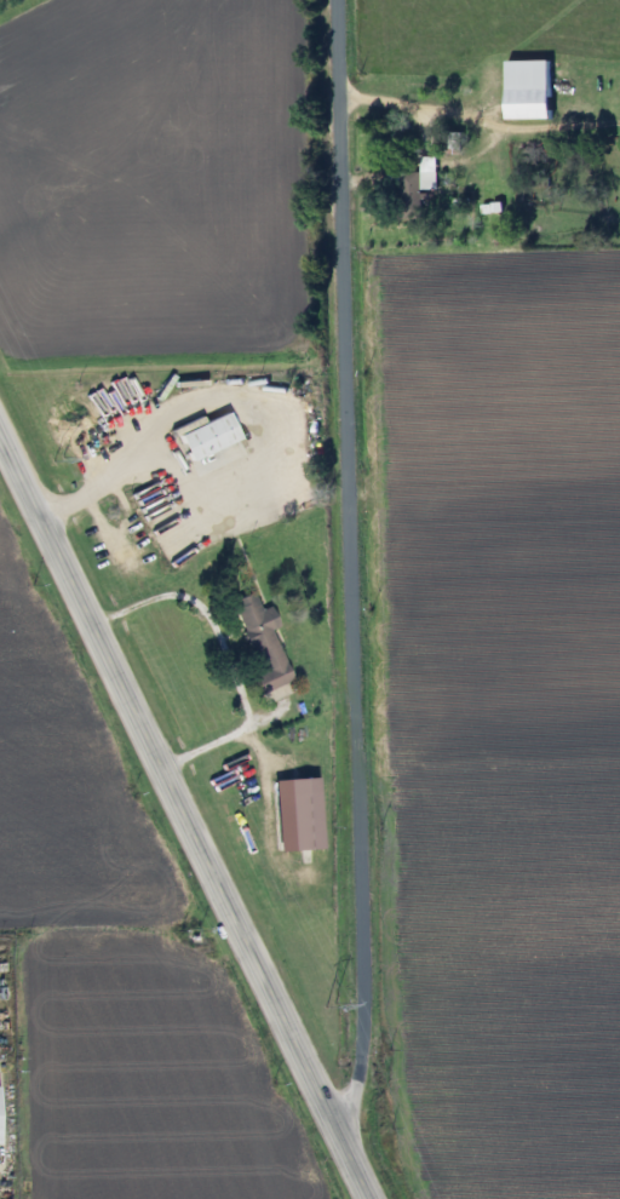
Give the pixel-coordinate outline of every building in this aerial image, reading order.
[(551,60),(507,60),(507,119),(551,119),(551,60)] [(436,189),(435,172),(391,174),(392,212),(422,212),(421,189),(436,189)] [(238,441),(227,413),(201,423),(200,419),(174,429),(187,462),(238,441)] [(271,631),(277,628),(269,607),(260,611),(253,594),(231,602),(258,672),(253,675),(260,693),(291,682),(271,631)] [(285,780),(289,853),(319,851),(315,779),(285,780)]
